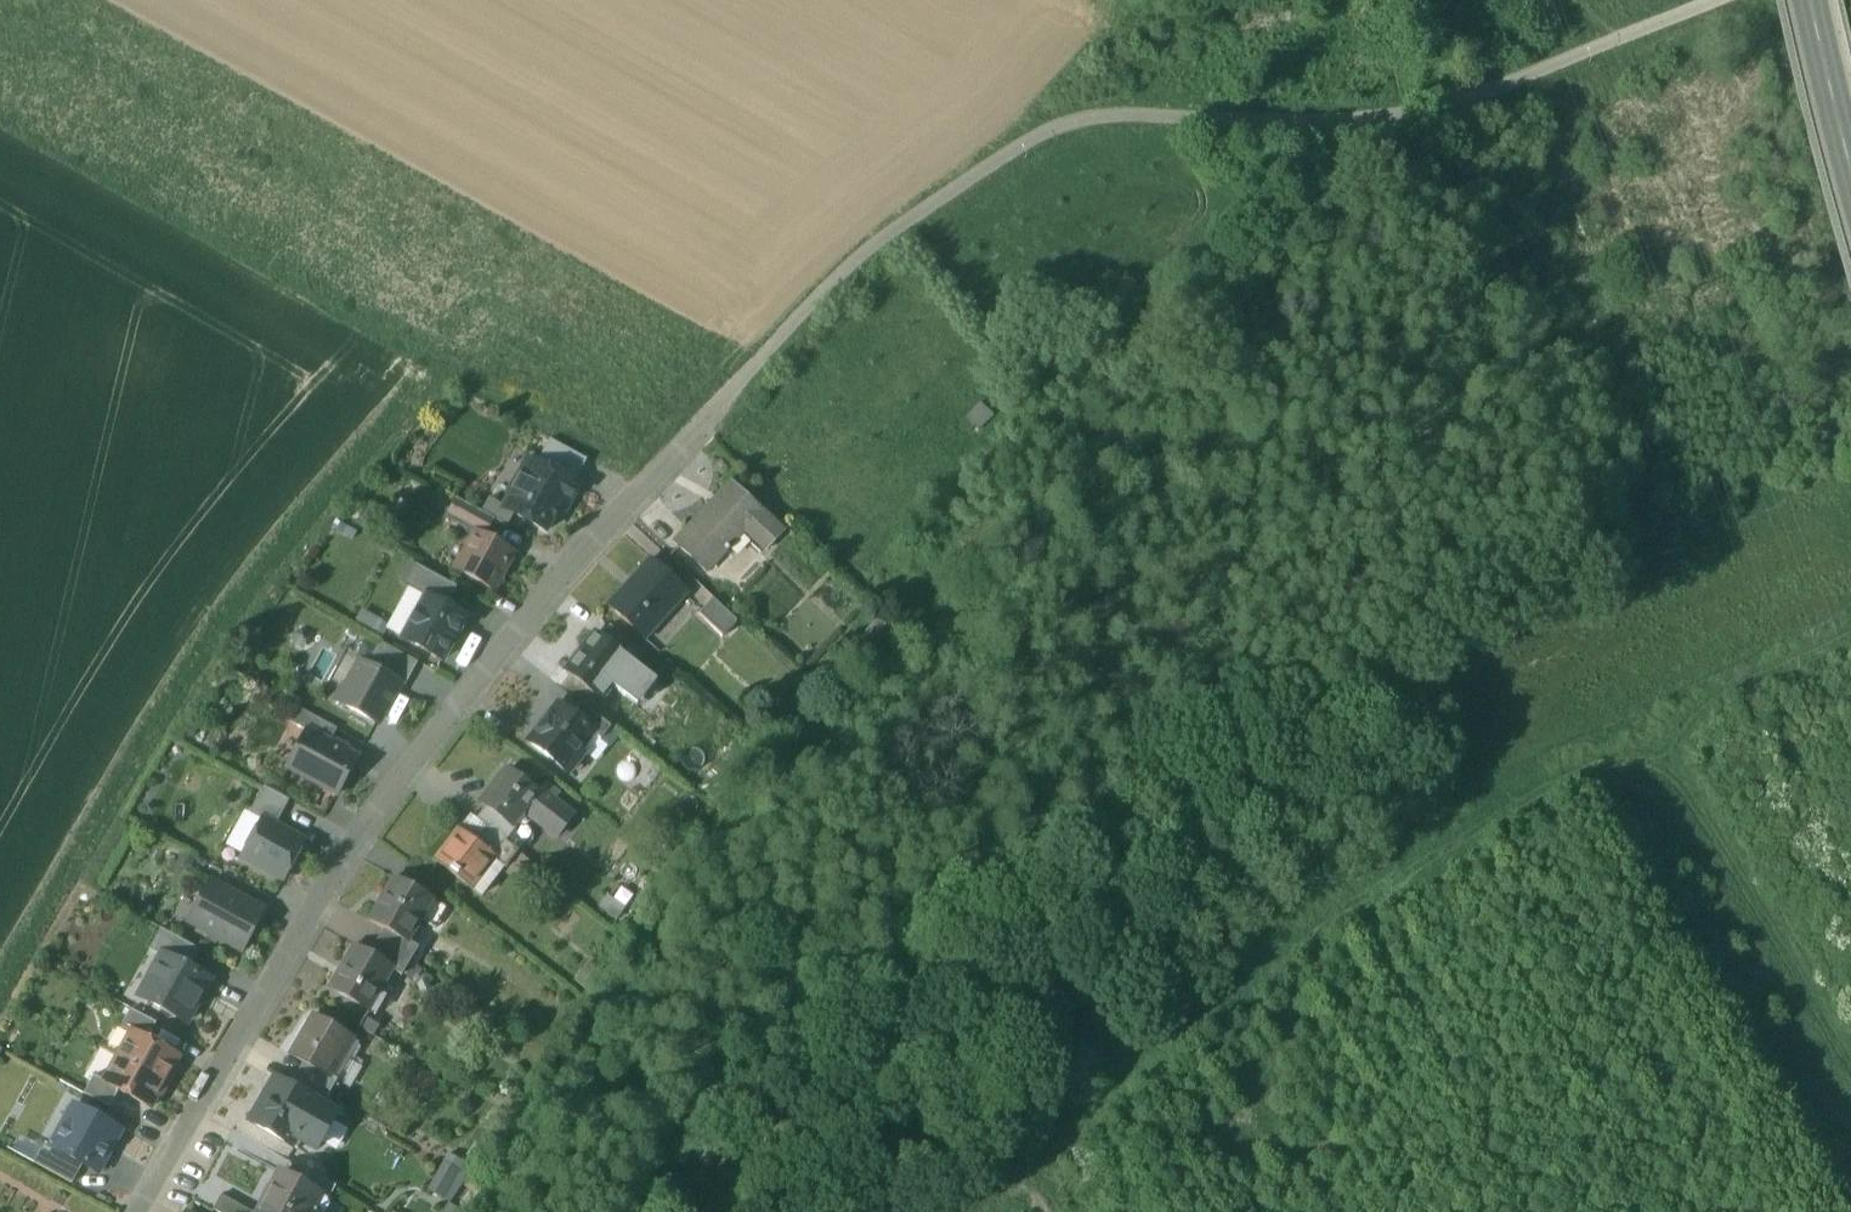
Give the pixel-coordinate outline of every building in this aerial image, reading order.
[(536,464),(573,484),(587,460),(550,439),(536,464)] [(527,458),(519,472),(529,477),(536,464),(527,458)] [(514,513),(546,531),(557,510),(563,513),(578,486),(573,484),(536,464),(529,477),(519,472),(508,492),(511,494),(504,506),(503,508),(514,513)] [(713,554),(718,558),(725,551),(727,553),(729,550),(727,548),(745,530),(766,551),(783,533),(762,513),(763,511),(732,482),(687,529),(691,533),(713,554)] [(475,532),(484,537),(494,519),(493,519),(481,512),(455,498),(445,517),(474,534),(475,532)] [(489,498),(481,512),(493,519),(501,504),(489,498)] [(494,519),(506,526),(514,513),(503,508),(504,506),(501,504),(493,519),(494,519)] [(674,543),(678,546),(691,533),(687,529),(674,543)] [(455,568),(493,590),(502,583),(503,572),(513,553),(501,546),(499,540),(492,542),(484,537),(475,532),(474,534),(455,568)] [(691,533),(678,546),(705,572),(707,570),(702,565),(713,554),(691,533)] [(702,565),(707,570),(718,558),(713,554),(702,565)] [(607,605),(645,640),(688,594),(650,559),(607,605)] [(426,596),(446,606),(456,587),(418,566),(407,587),(425,597),(426,596)] [(403,638),(442,660),(466,617),(446,606),(426,596),(425,597),(403,638)] [(698,614),(722,636),(736,622),(712,599),(698,614)] [(627,657),(634,663),(643,651),(610,625),(601,636),(627,656),(627,657)] [(565,670),(601,699),(612,685),(613,684),(608,680),(627,657),(627,656),(601,636),(596,632),(565,670)] [(379,642),(366,666),(398,683),(404,686),(419,663),(379,642)] [(613,684),(612,685),(637,705),(657,680),(634,663),(627,657),(608,680),(613,684)] [(335,700),(376,723),(398,683),(366,666),(361,663),(348,687),(344,685),(335,700)] [(528,741),(560,767),(576,747),(580,750),(592,734),(594,732),(572,715),(558,703),(528,741)] [(592,734),(600,739),(610,727),(581,704),(572,715),(594,732),(592,734)] [(308,730),(330,742),(336,729),(298,708),(291,722),(308,731),(308,730)] [(288,767),(337,794),(357,757),(330,742),(308,730),(308,731),(299,747),(297,746),(295,749),(297,750),(288,767)] [(564,770),(580,750),(576,747),(560,767),(564,770)] [(511,827),(512,826),(523,811),(537,792),(507,769),(480,803),(485,807),(511,827)] [(262,819),(275,826),(289,800),(264,786),(249,813),(262,820),(262,819)] [(537,792),(523,811),(531,817),(556,837),(573,814),(540,789),(537,792)] [(476,819),(488,828),(505,842),(506,841),(515,829),(512,826),(511,827),(485,807),(476,819)] [(523,828),(531,817),(523,811),(512,826),(515,829),(519,824),(523,828)] [(262,820),(242,856),(284,880),(305,842),(275,826),(262,819),(262,820)] [(517,851),(505,842),(488,828),(477,844),(503,864),(502,866),(505,867),(517,851)] [(436,861),(480,895),(502,866),(503,864),(477,844),(460,830),(436,861)] [(385,930),(407,943),(408,942),(422,918),(418,917),(429,897),(394,877),(369,921),(385,930)] [(222,940),(242,951),(265,911),(210,881),(188,921),(210,934),(209,936),(211,940),(217,943),(221,943),(222,940)] [(418,917),(422,918),(433,899),(429,897),(418,917)] [(163,954),(188,968),(199,949),(161,928),(149,949),(162,956),(163,954)] [(385,930),(377,943),(410,962),(419,948),(408,942),(407,943),(385,930)] [(402,976),(410,962),(377,943),(370,955),(393,968),(392,970),(402,976)] [(329,989),(368,1011),(392,970),(393,968),(370,955),(354,946),(329,989)] [(147,1001),(186,1023),(209,980),(188,968),(163,954),(162,956),(149,978),(153,981),(147,1001)] [(132,1032),(147,1040),(156,1023),(131,1009),(121,1027),(131,1033),(132,1032)] [(307,1065),(328,1077),(329,1076),(339,1059),(336,1058),(348,1036),(314,1016),(291,1056),(307,1065)] [(131,1033),(118,1057),(164,1083),(179,1057),(147,1040),(132,1032),(131,1033)] [(336,1058),(339,1059),(351,1038),(348,1036),(336,1058)] [(150,1108),(164,1083),(118,1057),(104,1081),(104,1083),(119,1091),(150,1108)] [(307,1065),(299,1077),(329,1094),(337,1080),(329,1076),(328,1077),(307,1065)] [(84,1094),(109,1108),(119,1091),(104,1083),(104,1081),(94,1075),(84,1094)] [(322,1107),(329,1094),(299,1077),(292,1089),(315,1102),(322,1107)] [(252,1122),(290,1145),(315,1102),(292,1089),(276,1080),(252,1122)] [(322,1107),(315,1102),(290,1145),(291,1145),(296,1137),(317,1149),(337,1115),(322,1107)] [(74,1105),(64,1123),(68,1125),(82,1109),(74,1105)] [(82,1165),(97,1173),(121,1130),(82,1109),(68,1125),(64,1123),(51,1146),(50,1147),(82,1165)] [(34,1163),(72,1184),(82,1165),(50,1147),(51,1146),(45,1142),(34,1163)] [(448,1153),(428,1187),(444,1197),(465,1162),(448,1153)] [(300,1184),(328,1199),(334,1187),(307,1171),(300,1184)] [(328,1199),(300,1184),(281,1172),(260,1211),(321,1211),(328,1199)] [(221,1196),(214,1210),(217,1211),(251,1211),(221,1196)]
